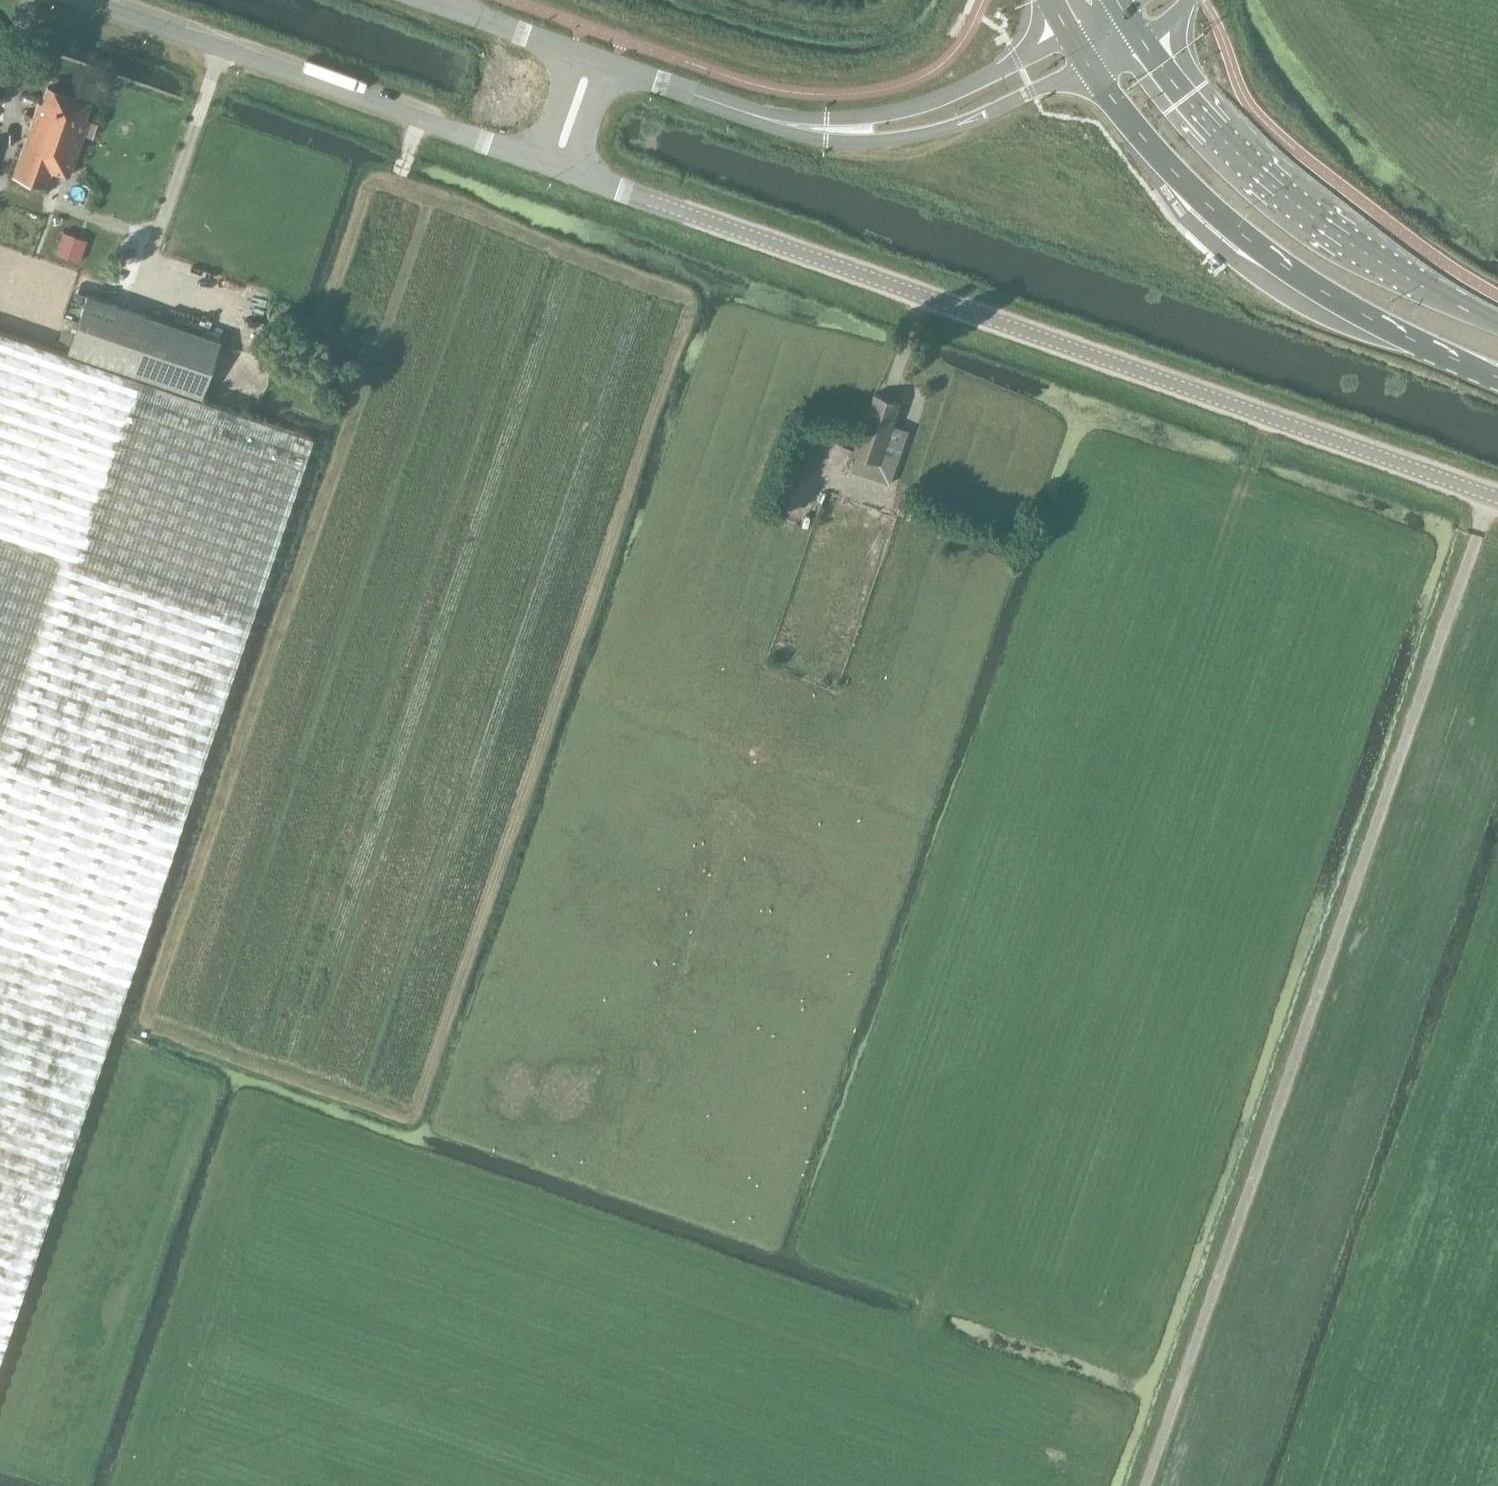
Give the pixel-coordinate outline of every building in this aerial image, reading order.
[(14,176),(45,186),(52,170),(68,175),(89,117),(85,116),(90,100),(48,86),(42,102),(39,101),(14,176)] [(82,254),(87,239),(64,232),(59,247),(82,254)] [(66,351),(199,397),(219,338),(86,293),(66,351)] [(66,351),(0,329),(0,1349),(312,435),(199,397),(66,351)] [(899,402),(876,394),(875,393),(853,454),(856,455),(850,471),(888,484),(907,430),(892,425),(899,402)]
